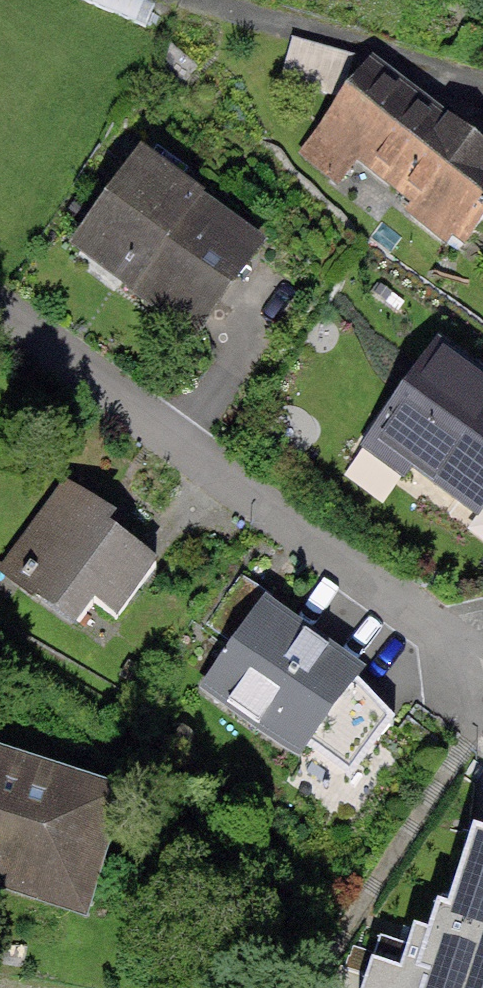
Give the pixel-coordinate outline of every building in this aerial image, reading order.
[(390,89),(313,185),(466,308),(482,287),(482,163),(390,89)] [(271,248),(142,151),(66,252),(194,349),(271,248)] [(443,346),(364,449),(470,530),(482,513),(482,377),(443,346)] [(59,486),(0,565),(0,575),(97,647),(161,562),(59,486)] [(206,697),(309,773),(373,687),(270,610),(206,697)] [(0,756),(0,890),(80,918),(122,798),(0,756)] [(471,823),(416,987),(482,987),(482,827),(471,823)]
